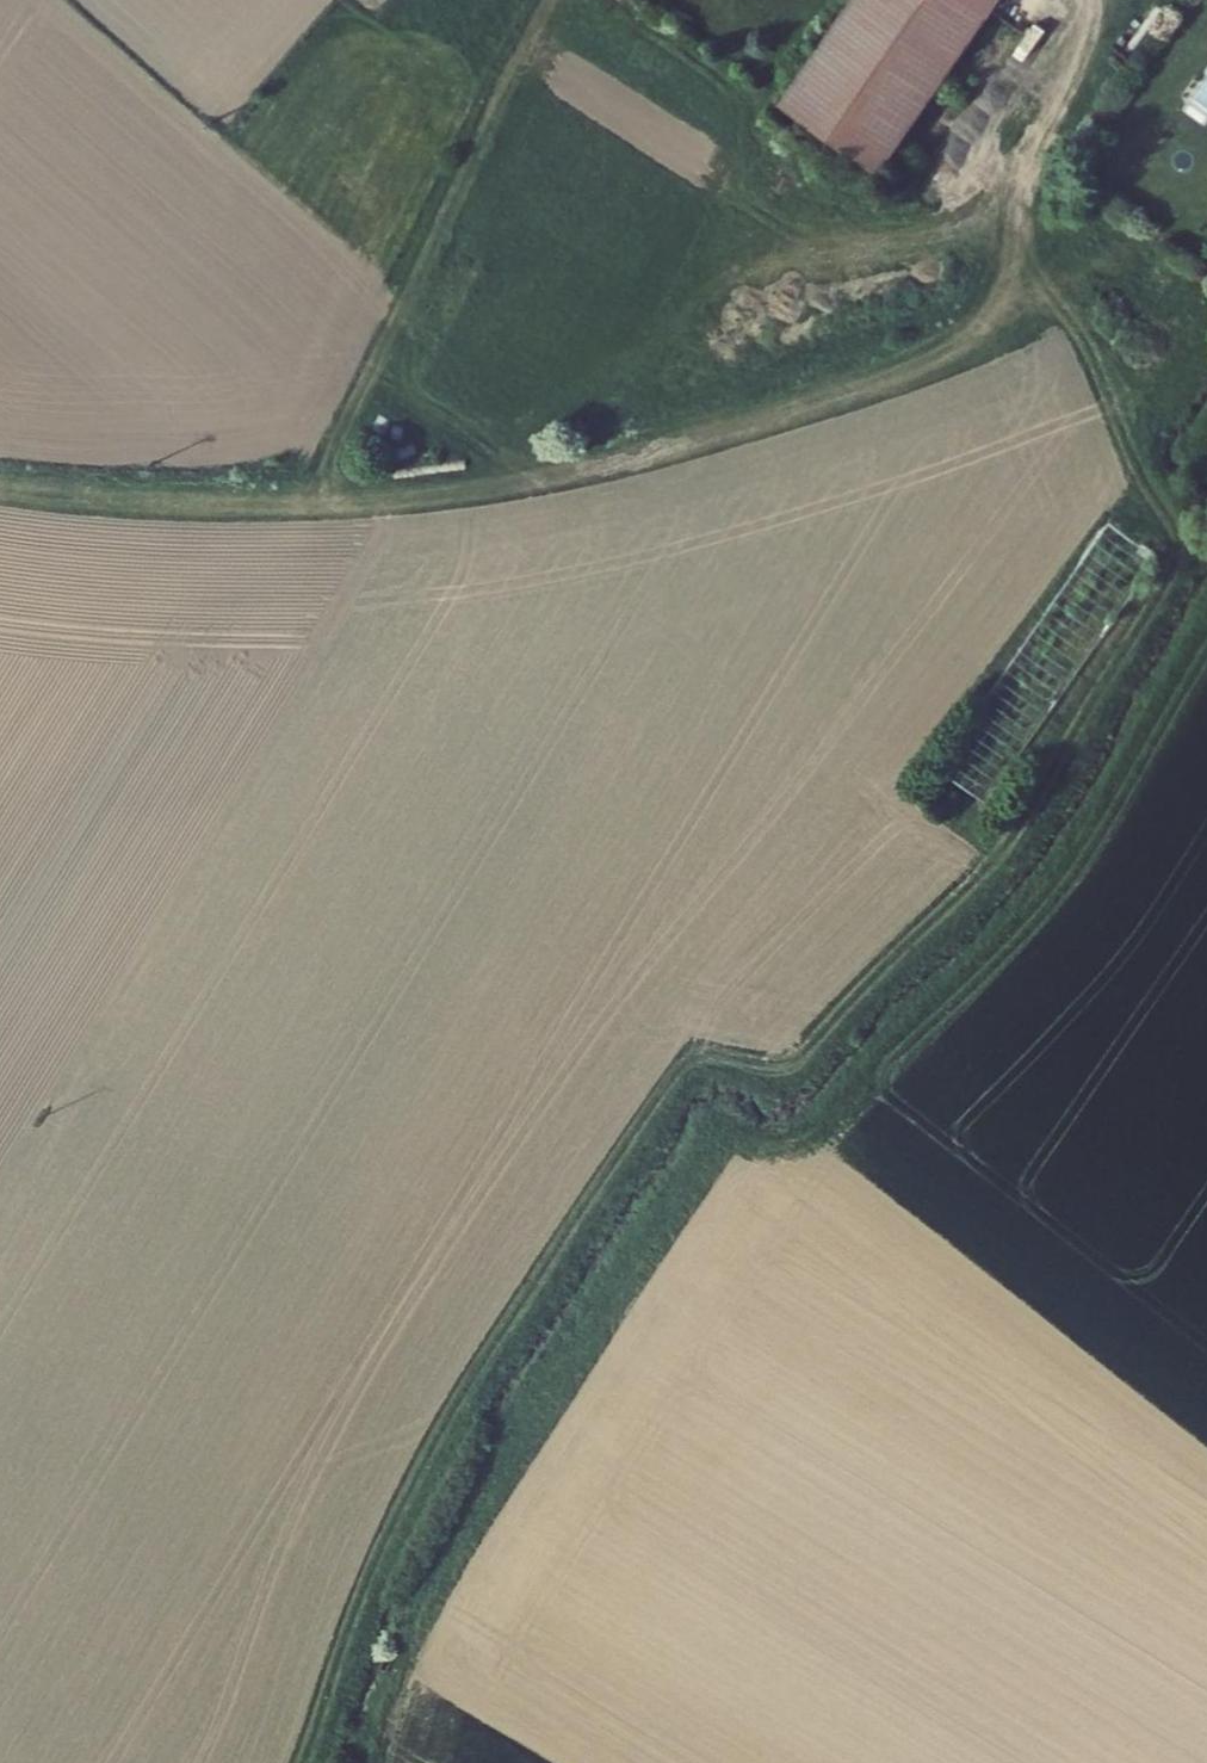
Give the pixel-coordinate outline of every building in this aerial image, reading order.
[(820,15),(917,80),(958,19),(929,0),(830,0),(820,15)] [(917,80),(820,15),(754,113),(851,179),(917,80)]
